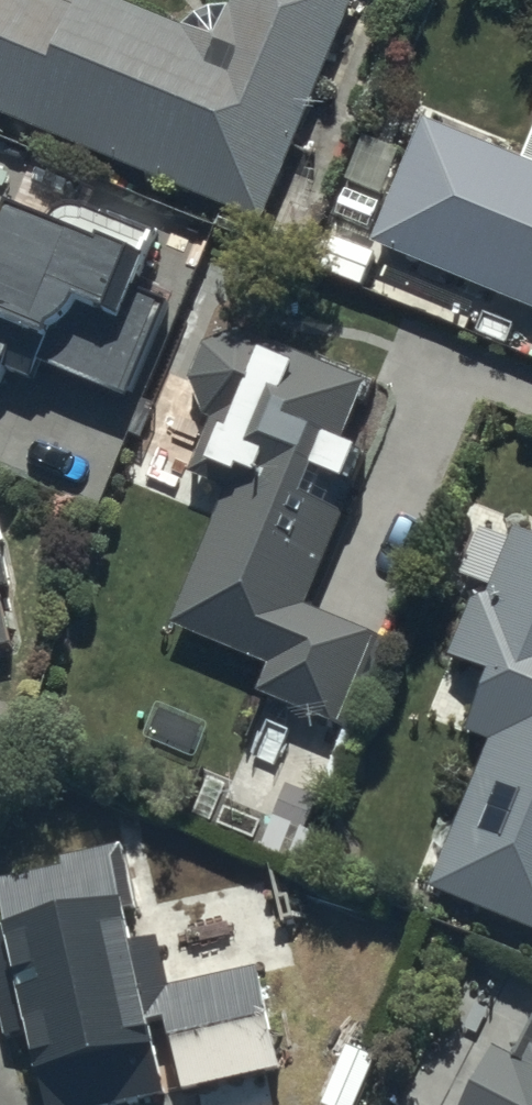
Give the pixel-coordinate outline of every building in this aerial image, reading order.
[(260,212),(349,0),(232,0),(218,33),(138,0),(0,0),(0,103),(260,212)] [(420,112),(371,234),(531,298),(531,157),(420,112)] [(130,397),(134,389),(141,392),(176,304),(133,287),(156,229),(33,181),(26,198),(5,190),(0,202),(0,357),(4,359),(8,349),(130,397)] [(187,465),(222,480),(171,616),(264,651),(252,681),(342,715),(376,628),(303,600),(367,433),(347,426),(365,377),(237,319),(208,332),(189,370),(209,415),(187,465)] [(488,730),(431,877),(531,916),(531,524),(518,518),(487,591),(476,586),(450,647),(485,662),(461,718),(488,730)] [(9,639),(0,586),(0,641),(9,639)] [(47,1104),(64,1104),(280,1060),(261,970),(282,966),(276,938),(251,943),(255,958),(166,977),(156,927),(130,932),(124,901),(133,899),(120,834),(59,847),(61,857),(0,870),(0,904),(3,918),(0,918),(0,1012),(4,1030),(30,1024),(47,1104)] [(515,1051),(491,1039),(456,1104),(531,1104),(531,1018),(515,1051)]
